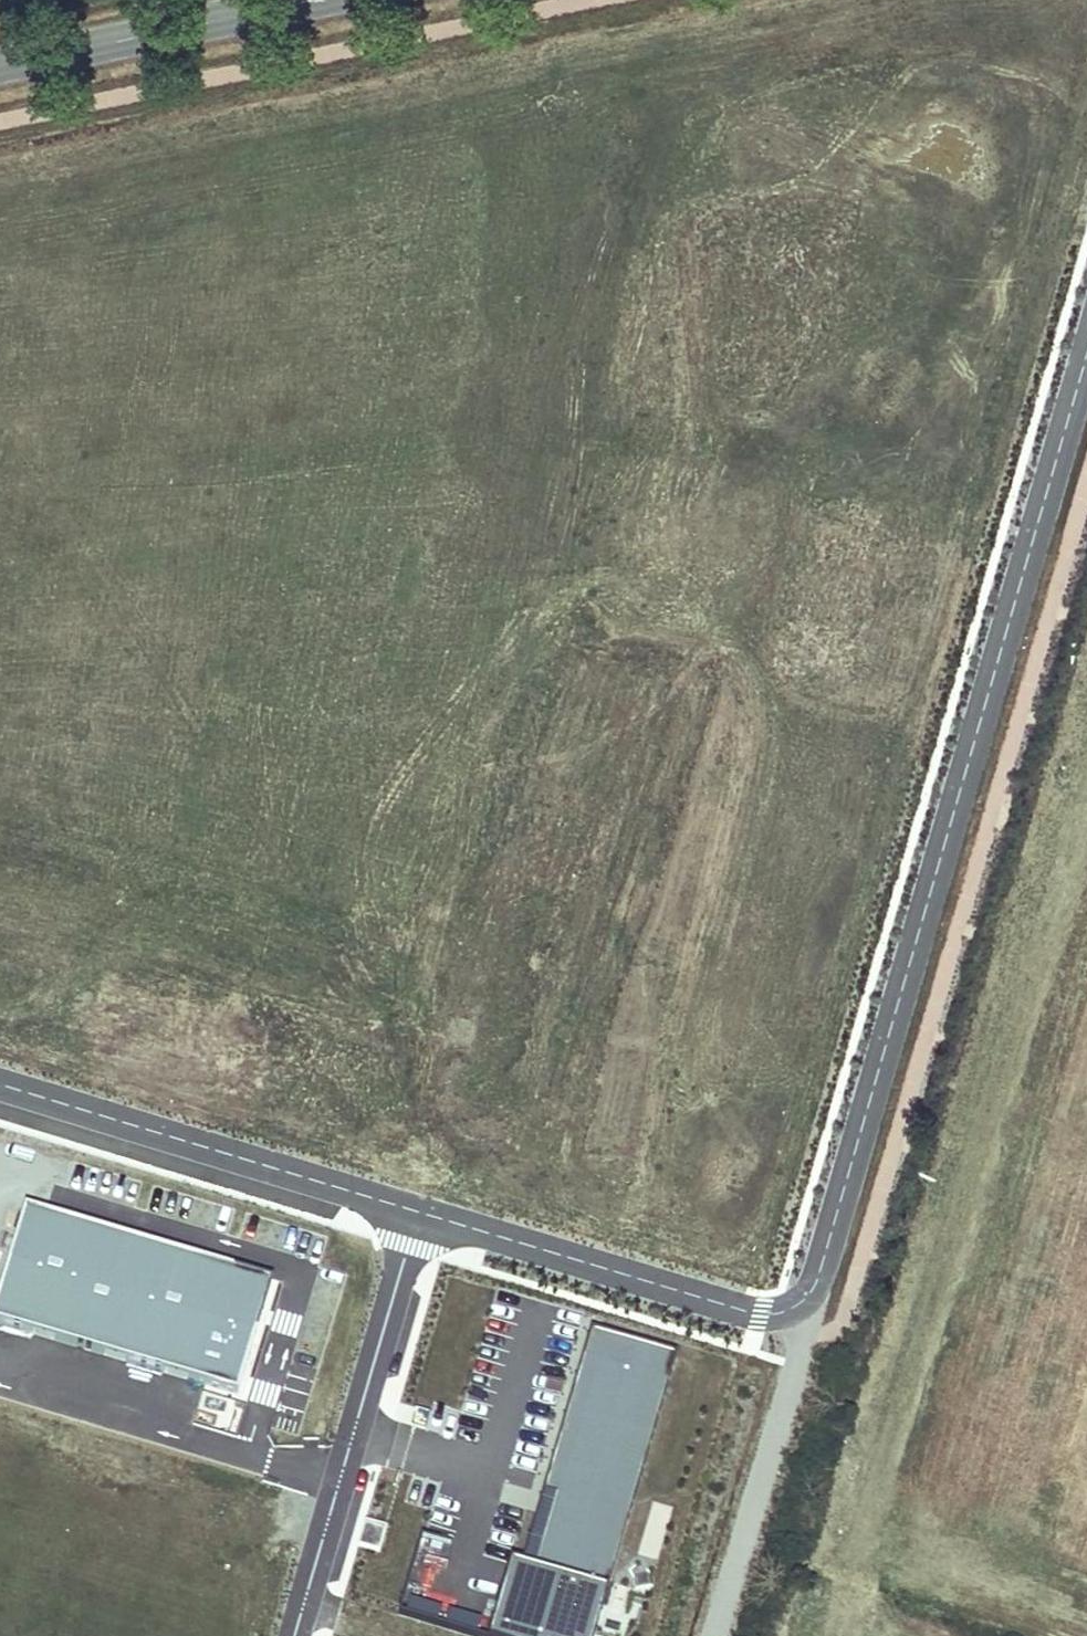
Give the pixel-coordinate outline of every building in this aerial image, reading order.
[(26,1210),(0,1293),(0,1322),(234,1395),(268,1285),(26,1210)] [(592,1334),(525,1566),(516,1563),(495,1635),(594,1635),(675,1358),(592,1334)]
